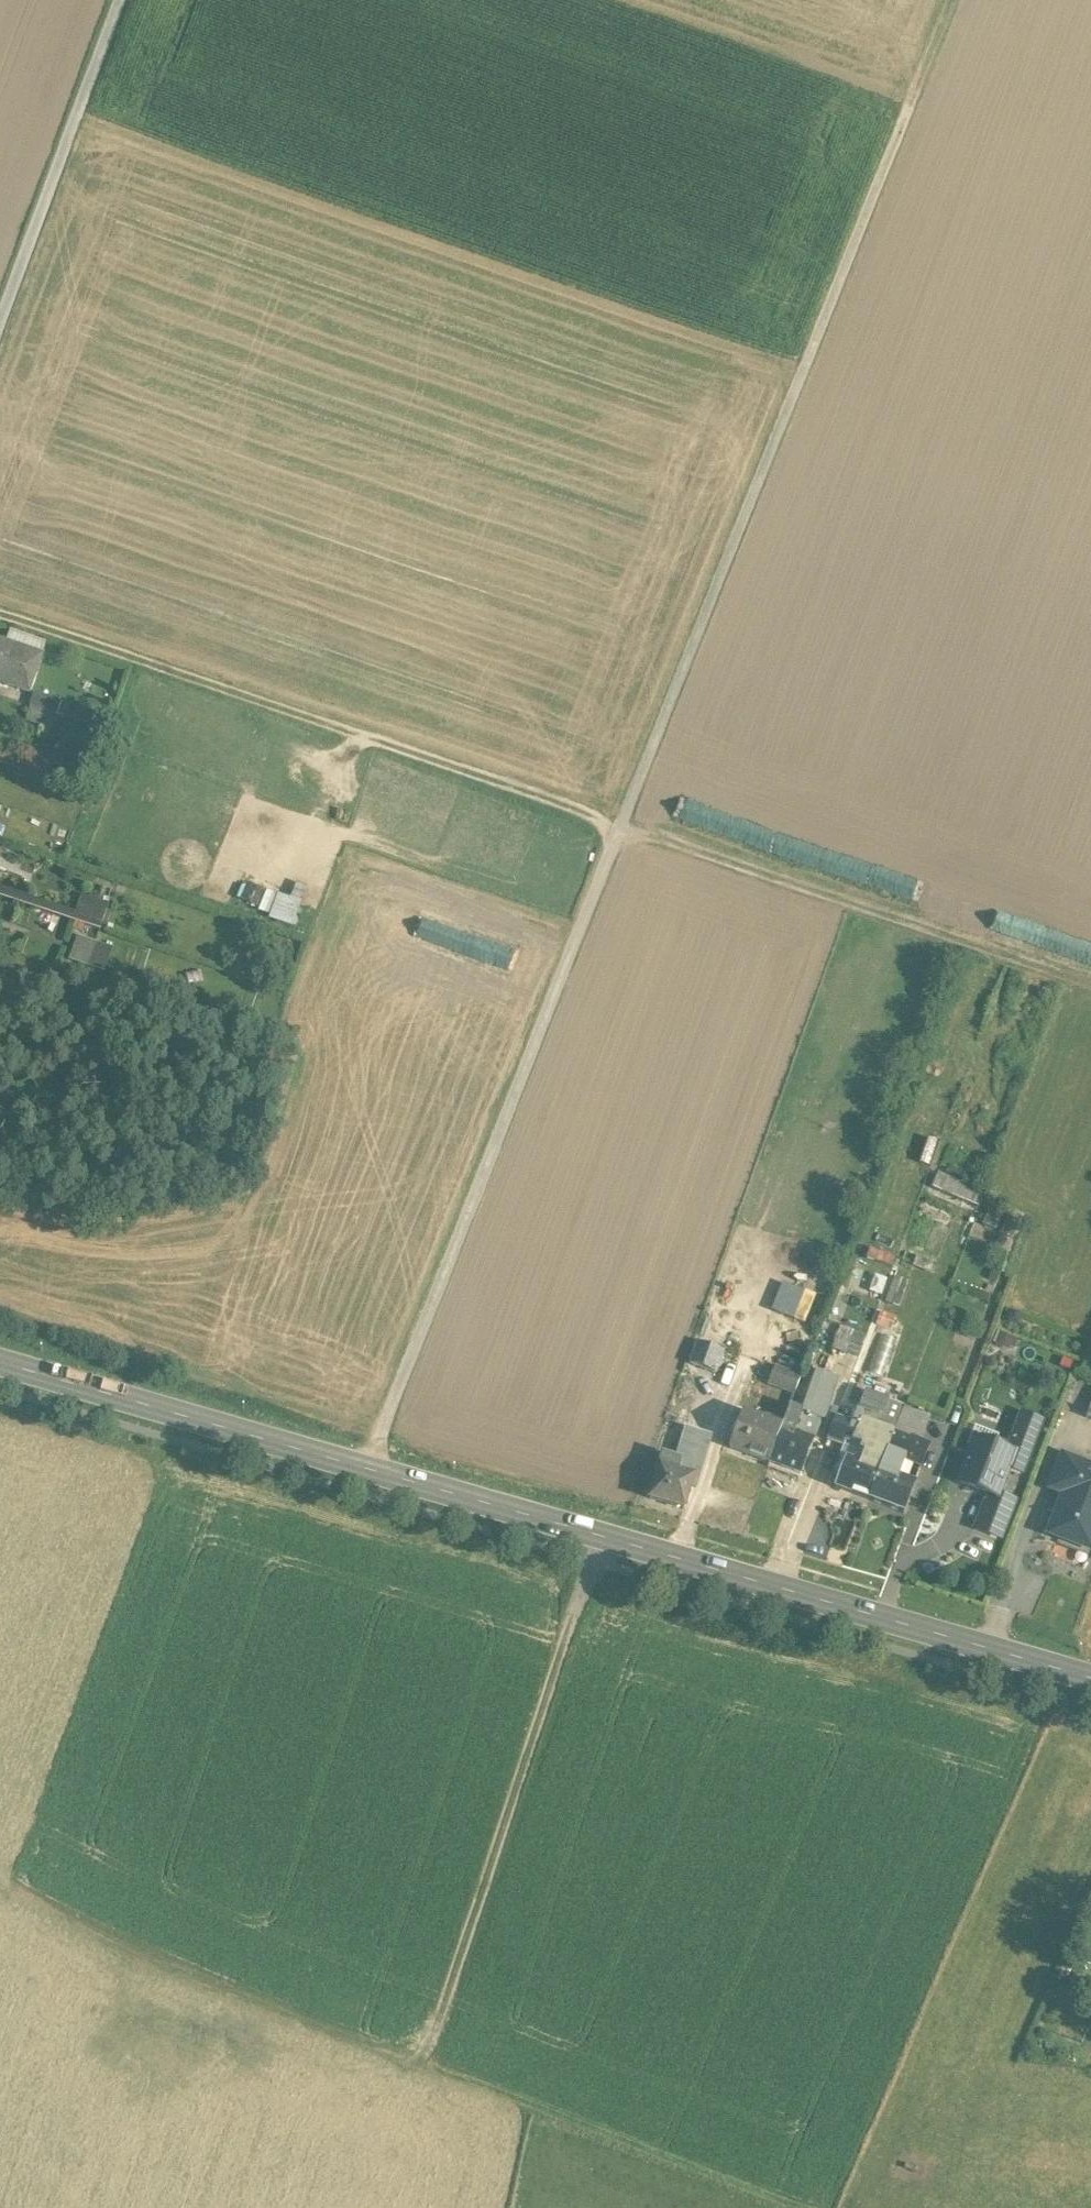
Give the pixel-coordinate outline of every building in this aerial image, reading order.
[(44,648),(9,636),(6,647),(41,659),(44,648)] [(0,645),(0,687),(28,697),(41,659),(6,647),(0,645)] [(61,706),(34,696),(29,711),(56,720),(61,706)] [(100,931),(108,906),(79,897),(76,907),(55,901),(53,906),(38,902),(32,923),(60,932),(64,920),(100,931)] [(298,917),(267,905),(258,930),(288,941),(298,917)] [(100,934),(75,925),(65,954),(90,963),(100,934)] [(0,1114),(0,1127),(8,1130),(12,1119),(0,1114)] [(934,1177),(932,1184),(943,1188),(946,1181),(934,1177)] [(894,1261),(870,1252),(866,1263),(889,1272),(894,1261)] [(779,1285),(770,1313),(805,1323),(813,1296),(779,1285)] [(816,1336),(765,1316),(758,1333),(810,1353),(813,1344),(816,1336)] [(862,1338),(839,1329),(831,1351),(856,1359),(862,1338)] [(880,1339),(867,1374),(881,1379),(894,1344),(880,1339)] [(720,1351),(696,1342),(687,1363),(712,1373),(720,1351)] [(799,1381),(771,1370),(765,1385),(794,1396),(799,1381)] [(803,1414),(801,1418),(817,1424),(835,1379),(816,1372),(801,1413),(803,1414)] [(852,1443),(856,1430),(860,1421),(893,1434),(903,1409),(864,1394),(852,1426),(844,1447),(839,1459),(844,1461),(845,1460),(859,1465),(863,1454),(859,1452),(861,1447),(852,1443)] [(781,1431),(791,1435),(798,1417),(801,1418),(803,1414),(801,1413),(789,1409),(781,1431)] [(903,1409),(893,1434),(921,1444),(930,1420),(903,1409)] [(781,1431),(739,1415),(726,1449),(768,1465),(781,1431)] [(1041,1423),(1021,1415),(1007,1452),(1013,1455),(1008,1468),(1021,1474),(1041,1423)] [(798,1417),(791,1435),(811,1442),(817,1424),(801,1418),(798,1417)] [(835,1421),(827,1441),(844,1447),(852,1426),(835,1421)] [(844,1461),(835,1489),(868,1502),(893,1434),(860,1422),(852,1443),(861,1447),(859,1452),(863,1454),(859,1465),(845,1460),(844,1461)] [(998,1436),(974,1427),(967,1445),(971,1447),(972,1446),(991,1453),(993,1447),(994,1447),(998,1436)] [(708,1436),(683,1428),(675,1454),(701,1462),(708,1436)] [(791,1435),(781,1431),(768,1465),(798,1476),(811,1442),(791,1435)] [(922,1467),(929,1447),(921,1444),(893,1434),(868,1502),(904,1515),(915,1486),(899,1479),(906,1460),(922,1467)] [(991,1453),(972,1446),(971,1447),(957,1484),(989,1496),(996,1499),(997,1496),(1008,1468),(1013,1455),(1007,1452),(994,1447),(993,1447),(991,1453)] [(701,1462),(675,1454),(673,1460),(660,1456),(647,1501),(681,1511),(688,1487),(693,1488),(701,1462)] [(1062,1456),(1049,1488),(1064,1493),(1047,1534),(1089,1550),(1090,1545),(1090,1468),(1062,1456)] [(1015,1503),(997,1496),(996,1499),(989,1496),(986,1504),(984,1503),(974,1530),(1001,1540),(1015,1503)]
